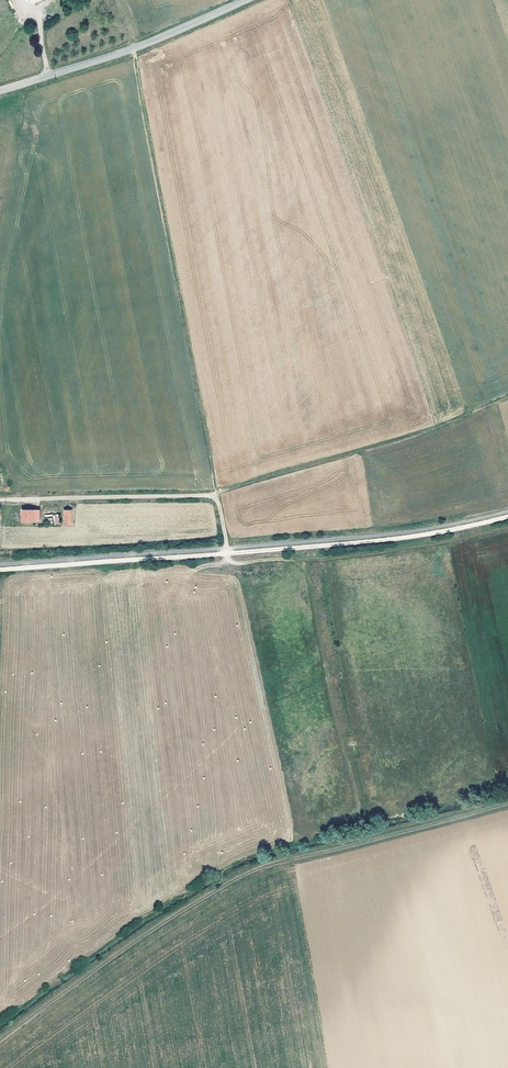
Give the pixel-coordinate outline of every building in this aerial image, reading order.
[(40,510),(28,509),(24,509),(21,509),(21,515),(23,515),(23,521),(40,521),(40,510)] [(63,526),(73,526),(72,510),(62,510),(63,526)]
